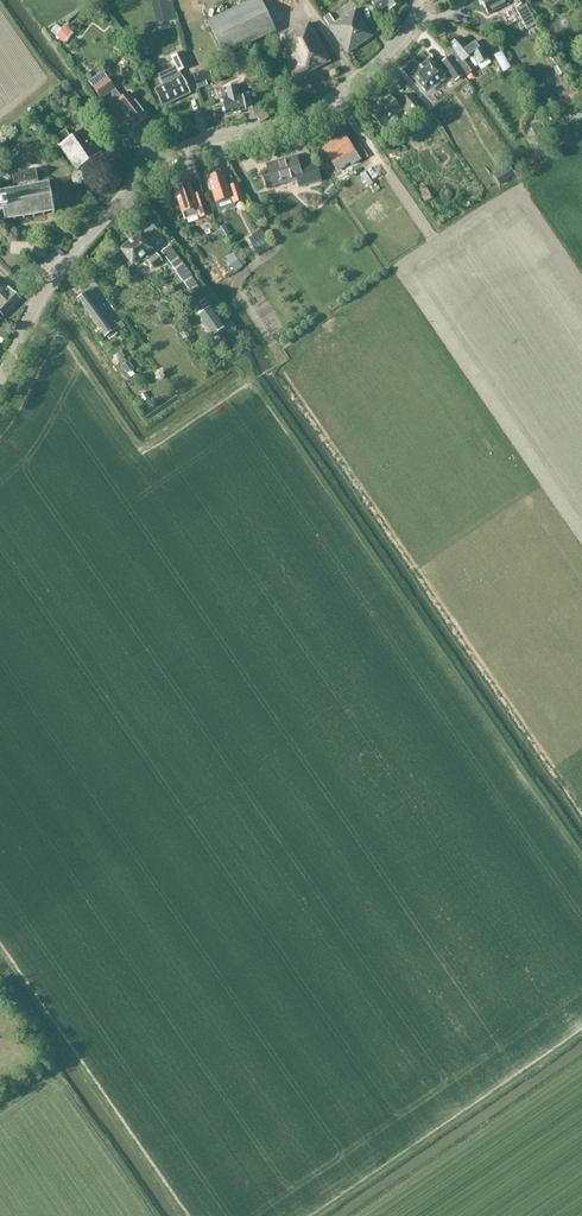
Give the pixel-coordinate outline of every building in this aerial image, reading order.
[(171,0),(159,0),(164,22),(176,19),(171,0)] [(211,19),(208,21),(225,57),(276,32),(261,0),(252,0),(211,19)] [(398,0),(370,0),(377,13),(387,6),(389,10),(400,3),(398,0)] [(479,0),(487,15),(509,4),(508,3),(513,0),(518,9),(517,9),(516,10),(523,22),(527,30),(536,25),(532,17),(523,0),(479,0)] [(354,11),(335,23),(329,14),(323,18),(329,27),(328,28),(345,54),(371,37),(354,11)] [(69,22),(59,31),(67,39),(76,31),(69,22)] [(281,35),(293,59),(286,63),(295,80),(302,76),(330,62),(310,24),(304,27),(303,24),(281,35)] [(451,47),(445,51),(462,78),(469,73),(461,62),(470,56),(477,66),(487,59),(489,63),(490,62),(479,45),(476,47),(474,44),(467,49),(460,39),(450,46),(451,47)] [(170,58),(175,67),(158,75),(163,86),(154,90),(162,107),(190,94),(182,77),(179,72),(189,67),(182,52),(170,58)] [(249,64),(246,54),(230,59),(234,70),(249,64)] [(443,66),(438,70),(429,60),(410,77),(425,93),(448,73),(454,83),(461,78),(448,58),(441,63),(443,66)] [(213,79),(208,68),(192,74),(198,89),(208,86),(206,82),(213,79)] [(115,89),(106,77),(102,71),(88,82),(101,100),(111,93),(119,103),(117,104),(135,129),(137,128),(140,129),(146,124),(147,121),(149,119),(130,94),(123,100),(115,90),(115,89)] [(240,94),(238,85),(223,88),(225,98),(221,98),(225,116),(246,111),(242,94),(240,94)] [(426,113),(420,106),(421,106),(409,93),(397,104),(388,95),(368,113),(373,119),(372,120),(372,122),(374,123),(375,123),(376,123),(377,123),(382,128),(388,123),(389,124),(390,124),(392,125),(394,124),(396,123),(397,121),(398,119),(397,117),(397,115),(402,110),(401,109),(405,106),(412,114),(413,113),(419,120),(426,113)] [(59,147),(76,171),(102,153),(85,129),(76,135),(75,133),(70,137),(65,130),(53,138),(59,147)] [(356,152),(344,134),(322,148),(333,166),(348,157),(350,159),(356,155),(355,153),(356,152)] [(299,167),(296,155),(265,164),(269,175),(263,177),(267,189),(296,180),(299,188),(322,181),(316,162),(299,167)] [(55,210),(49,182),(40,184),(37,168),(13,172),(16,188),(1,191),(3,198),(0,199),(0,206),(1,210),(5,210),(6,219),(55,210)] [(255,168),(249,172),(248,172),(254,181),(260,177),(255,168)] [(221,173),(220,170),(218,171),(215,171),(212,172),(209,174),(210,176),(207,177),(215,204),(232,198),(234,204),(244,201),(239,183),(228,187),(224,172),(221,173)] [(194,195),(190,183),(173,188),(181,215),(182,214),(185,221),(199,216),(200,219),(210,216),(202,193),(194,195)] [(162,263),(153,251),(141,234),(120,249),(133,266),(141,260),(143,261),(148,262),(153,269),(162,263)] [(263,248),(273,243),(270,238),(261,243),(263,248)] [(192,275),(170,246),(161,253),(177,273),(176,273),(189,291),(197,285),(191,276),(192,275)] [(238,250),(230,256),(236,263),(243,258),(238,250)] [(220,269),(212,255),(206,258),(209,264),(209,263),(214,272),(220,269)] [(244,258),(236,264),(240,270),(248,264),(244,258)] [(4,290),(1,287),(0,288),(0,311),(4,314),(19,298),(7,287),(4,290)] [(104,337),(117,328),(91,292),(78,301),(104,337)] [(209,303),(206,299),(199,303),(202,308),(209,303)] [(224,327),(211,310),(210,308),(197,317),(210,337),(224,327)] [(134,369),(128,361),(121,366),(127,374),(134,369)]
